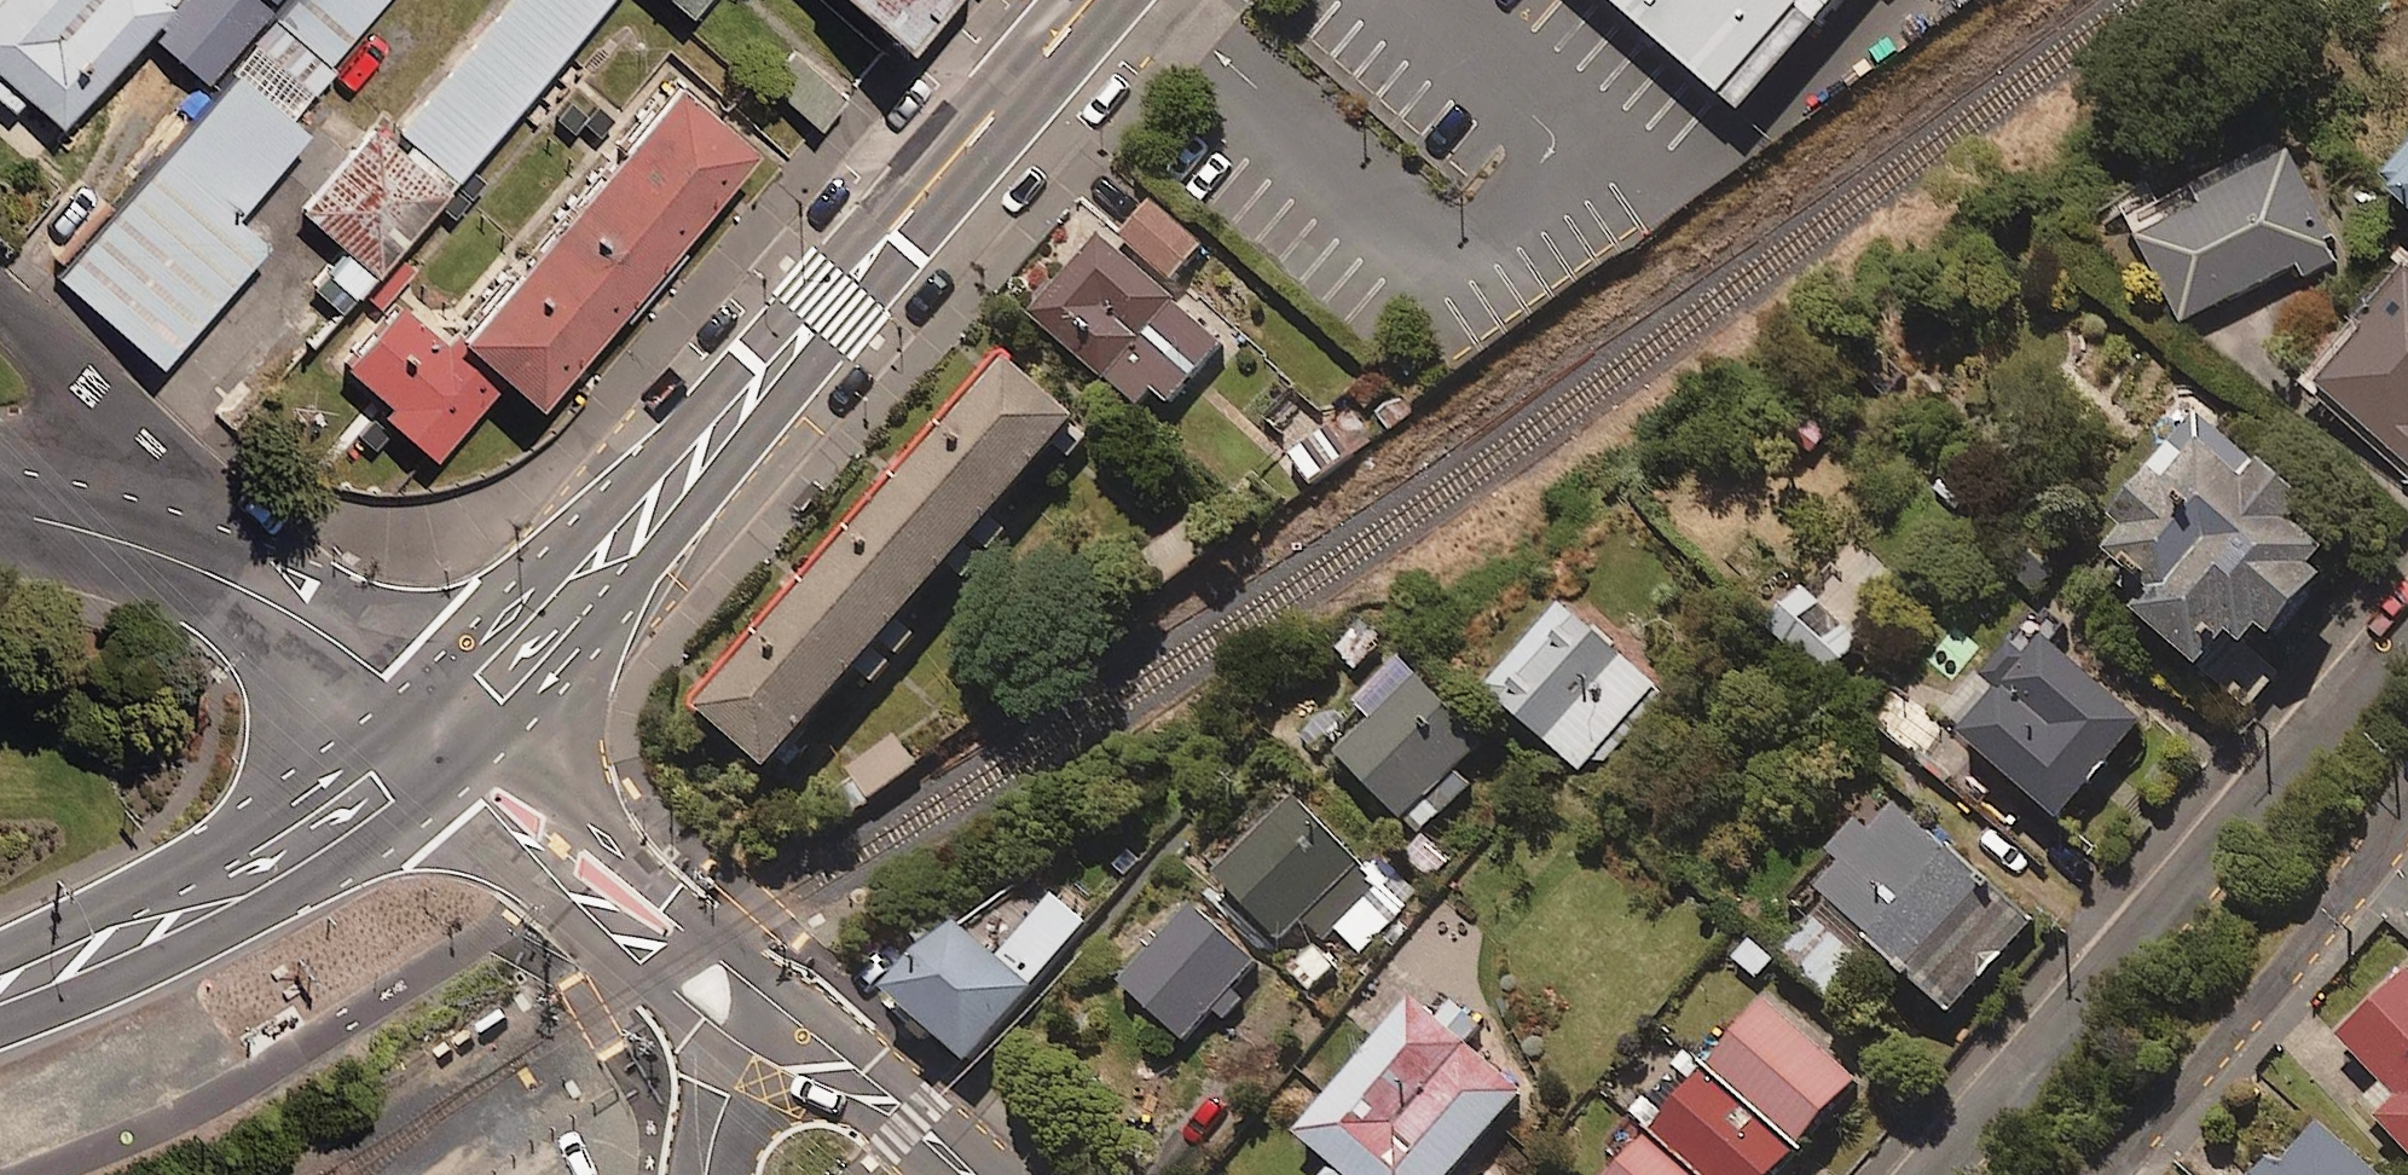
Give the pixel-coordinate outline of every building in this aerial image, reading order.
[(0,1),(0,104),(12,115),(24,102),(57,132),(168,11),(164,7),(170,0),(1,0),(0,1)] [(166,22),(171,26),(153,44),(200,89),(268,18),(249,0),(187,0),(166,22)] [(331,66),(387,0),(298,0),(279,23),(331,66)] [(394,136),(377,122),(299,215),(342,250),(321,275),(354,303),(607,0),(507,0),(394,136)] [(688,20),(705,0),(664,0),(688,20)] [(898,61),(956,0),(834,0),(898,61)] [(1745,138),(1865,0),(1586,0),(1745,138)] [(248,82),(296,122),(335,75),(275,25),(235,71),(248,82)] [(844,104),(795,58),(769,85),(818,131),(844,104)] [(248,82),(167,174),(227,227),(309,134),(296,122),(248,82)] [(744,151),(668,85),(445,347),(391,301),(337,364),(383,403),(374,413),(423,455),(491,376),(527,407),(744,151)] [(2349,247),(2284,127),(2129,210),(2185,314),(2295,254),(2304,272),(2349,247)] [(2382,153),(2407,181),(2407,128),(2382,153)] [(227,227),(167,174),(70,284),(164,367),(262,257),(227,227)] [(1201,239),(1147,195),(1118,231),(1172,276),(1201,239)] [(1255,346),(1128,247),(1043,355),(1170,454),(1255,346)] [(2310,367),(2407,456),(2407,258),(2310,367)] [(773,794),(1075,423),(1002,364),(701,735),(773,794)] [(2315,480),(2203,387),(2117,489),(2133,503),(2114,525),(2159,563),(2137,589),(2205,646),(2232,613),(2259,635),(2340,537),(2298,501),(2315,480)] [(1829,424),(1813,406),(1790,430),(1834,470),(1851,453),(1825,428),(1829,424)] [(2070,551),(2032,512),(1995,549),(2033,588),(2070,551)] [(1909,553),(1862,518),(1813,584),(1859,619),(1909,553)] [(1816,672),(1855,637),(1799,575),(1760,610),(1816,672)] [(1658,684),(1567,592),(1487,672),(1577,764),(1658,684)] [(2143,710),(2045,622),(1956,721),(2055,809),(2143,710)] [(1483,734),(1418,663),(1335,739),(1416,829),(1470,780),(1453,762),(1483,734)] [(914,762),(895,735),(850,767),(869,794),(914,762)] [(1362,858),(1295,782),(1211,856),(1279,933),(1302,913),(1321,934),(1333,923),(1356,949),(1418,894),(1375,846),(1362,858)] [(2031,912),(1880,782),(1803,871),(1955,1001),(2031,912)] [(1057,887),(1001,946),(1033,976),(1089,917),(1057,887)] [(1256,954),(1194,895),(1119,973),(1183,1034),(1212,1003),(1224,1015),(1239,999),(1226,986),(1256,954)] [(1033,976),(1001,946),(957,905),(879,975),(891,987),(880,999),(921,1038),(932,1026),(966,1058),(1038,981),(1033,976)] [(2407,961),(2338,1025),(2384,1075),(2363,1094),(2407,1142),(2407,962),(2407,961)] [(1414,988),(1296,1120),(1337,1157),(1323,1173),(1325,1174),(1439,1174),(1521,1083),(1414,988)] [(1701,1060),(1792,1140),(1856,1068),(1765,988),(1701,1060)] [(1701,1060),(1689,1049),(1635,1110),(1645,1119),(1709,1174),(1761,1174),(1792,1140),(1701,1060)] [(2316,1113),(2255,1174),(2379,1174),(2316,1113)] [(1645,1119),(1595,1174),(1709,1174),(1645,1119)]
